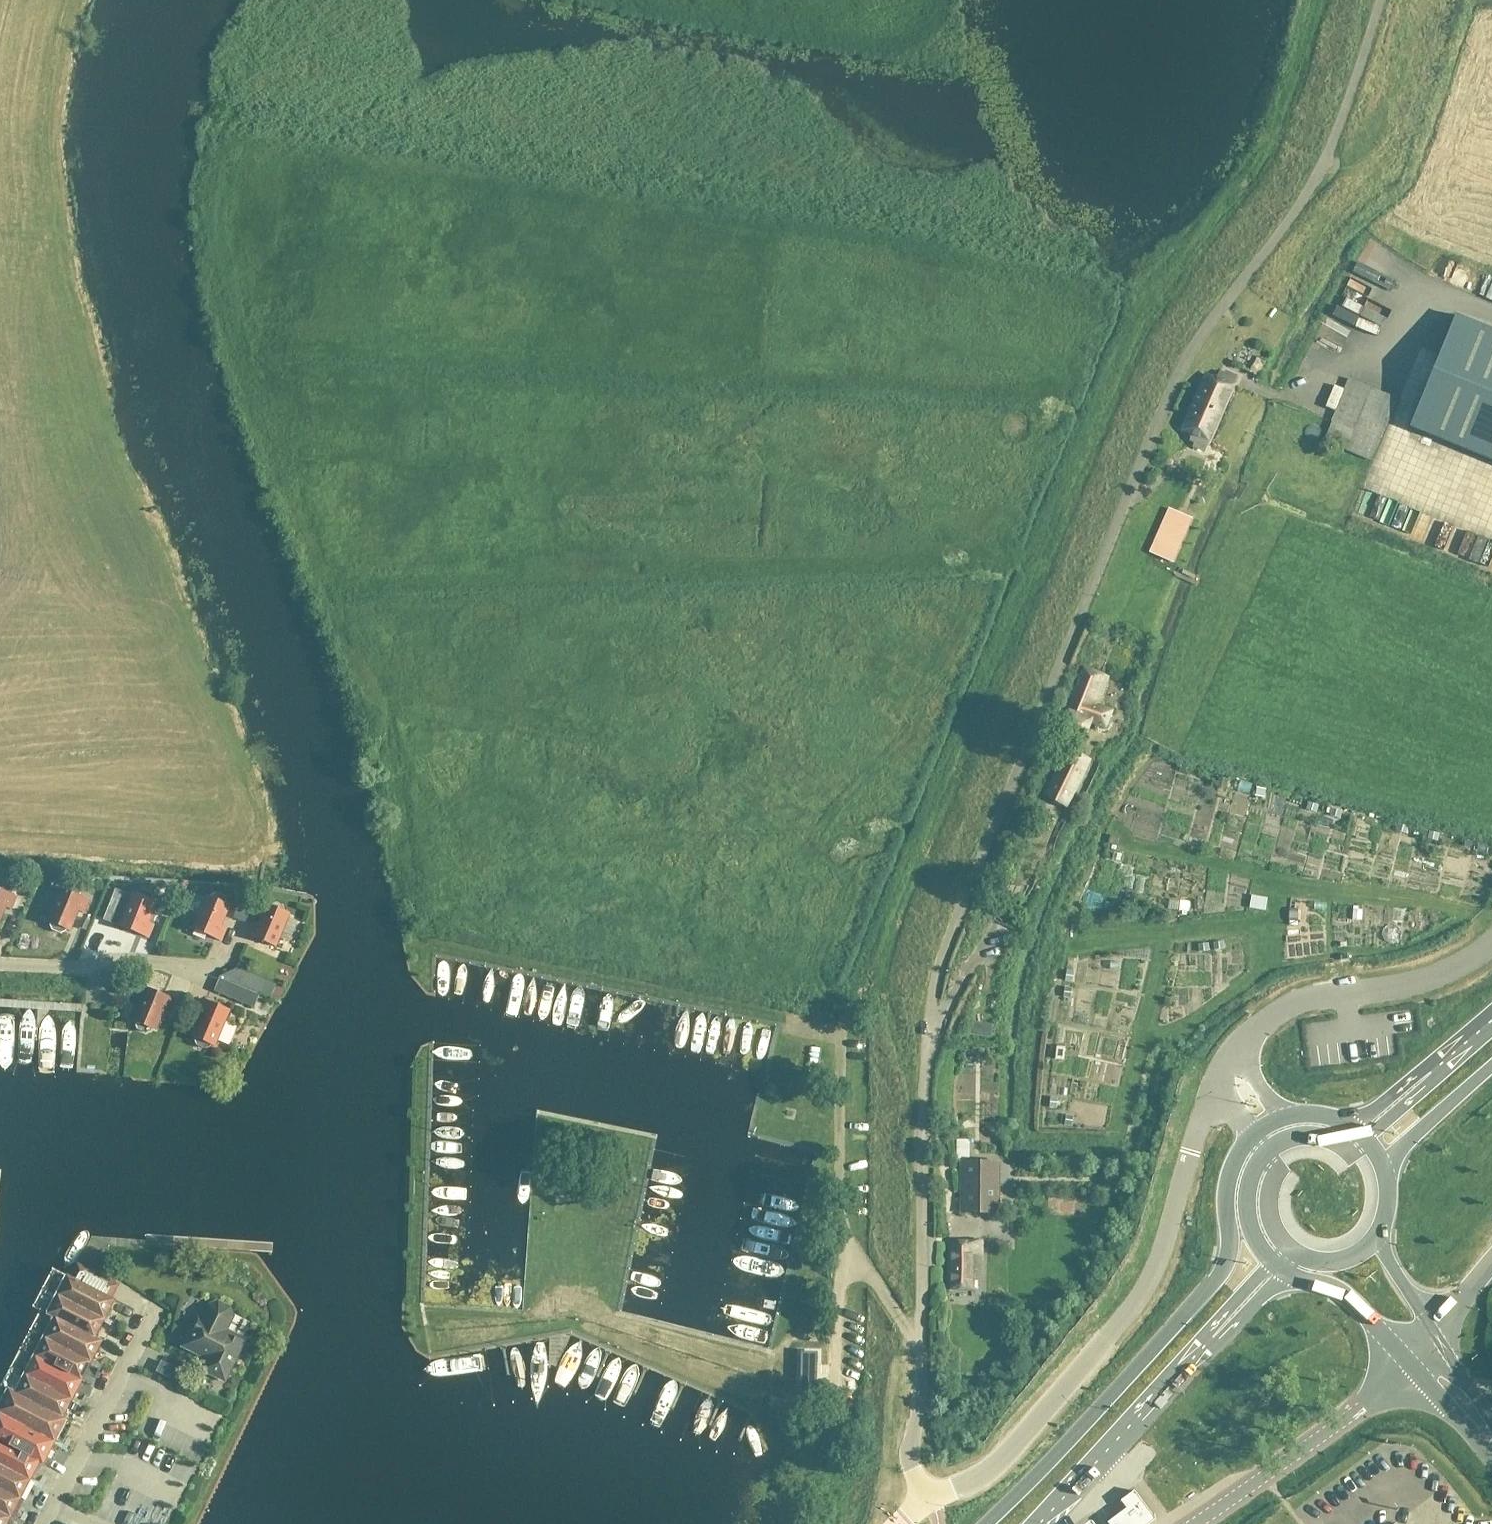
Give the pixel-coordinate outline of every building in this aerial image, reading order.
[(1484,283),(1477,308),(1491,312),(1491,286),(1484,283)] [(1354,317),(1362,303),(1346,294),(1339,308),(1354,317)] [(1454,317),(1408,427),(1491,461),(1491,333),(1454,317)] [(1193,403),(1220,415),(1236,379),(1224,374),(1220,383),(1204,376),(1193,403)] [(1370,461),(1396,400),(1349,380),(1344,391),(1333,387),(1324,408),(1335,413),(1323,443),(1370,461)] [(1220,415),(1193,403),(1180,432),(1196,439),(1192,448),(1204,453),(1220,415)] [(1357,521),(1368,526),(1378,503),(1366,499),(1357,521)] [(1388,505),(1380,523),(1396,530),(1404,512),(1388,505)] [(1148,553),(1171,563),(1191,519),(1168,508),(1148,553)] [(1083,739),(1089,723),(1104,729),(1110,712),(1095,707),(1106,678),(1083,669),(1059,730),(1083,739)] [(1041,797),(1067,809),(1090,761),(1064,748),(1041,797)] [(89,902),(60,890),(46,922),(51,924),(50,926),(52,931),(60,935),(65,933),(66,930),(70,932),(79,912),(84,914),(89,902)] [(5,908),(11,910),(15,899),(0,892),(0,921),(5,908)] [(148,938),(152,927),(147,925),(155,904),(151,903),(152,900),(150,895),(142,892),(137,894),(136,896),(131,895),(119,927),(148,938)] [(192,930),(221,942),(225,930),(220,928),(228,908),(224,906),(225,903),(223,898),(215,895),(210,897),(209,900),(205,898),(192,930)] [(1264,918),(1266,903),(1248,902),(1247,916),(1264,918)] [(246,935),(275,948),(288,916),(284,914),(285,911),(283,906),(275,903),(270,905),(269,908),(265,906),(256,926),(251,924),(246,935)] [(159,906),(156,915),(166,919),(170,910),(159,906)] [(132,984),(127,995),(140,1001),(145,989),(132,984)] [(233,984),(227,999),(252,1009),(258,994),(233,984)] [(174,1001),(145,989),(140,1001),(132,1021),(136,1023),(135,1025),(137,1030),(145,1034),(150,1032),(151,1029),(155,1031),(164,1010),(169,1012),(174,1001)] [(215,1045),(228,1013),(199,1001),(194,1013),(200,1015),(191,1036),(195,1037),(194,1040),(196,1045),(204,1048),(209,1046),(210,1044),(215,1045)] [(976,1074),(978,1119),(994,1118),(992,1074),(976,1074)] [(959,1213),(998,1214),(999,1162),(968,1161),(968,1141),(956,1141),(955,1164),(960,1164),(959,1213)] [(981,1244),(948,1244),(948,1289),(972,1290),(972,1270),(980,1270),(981,1244)] [(52,1270),(42,1289),(104,1322),(114,1302),(110,1300),(118,1286),(77,1265),(69,1279),(52,1270)] [(104,1322),(42,1289),(32,1309),(39,1312),(94,1340),(95,1339),(104,1322)] [(224,1380),(243,1342),(224,1332),(231,1318),(228,1310),(218,1305),(210,1308),(203,1322),(197,1319),(184,1347),(200,1355),(202,1351),(211,1356),(204,1371),(224,1380)] [(94,1340),(39,1312),(29,1332),(91,1364),(102,1343),(95,1339),(94,1340)] [(19,1351),(81,1383),(91,1364),(29,1332),(19,1351)] [(81,1383),(19,1351),(9,1369),(72,1401),(81,1383)] [(801,1384),(813,1385),(814,1355),(802,1354),(801,1384)] [(0,1387),(0,1388),(62,1420),(62,1419),(72,1401),(9,1369),(0,1387)] [(179,1391),(184,1380),(161,1369),(156,1380),(179,1391)] [(0,1388),(0,1416),(54,1444),(66,1421),(62,1419),(62,1420),(0,1388)] [(39,1465),(42,1467),(54,1444),(0,1416),(0,1444),(39,1464),(39,1465)] [(39,1465),(39,1464),(0,1444),(0,1467),(29,1483),(39,1465)] [(20,1501),(29,1483),(0,1467),(0,1491),(20,1501)] [(10,1520),(20,1501),(0,1491),(0,1514),(10,1520)] [(1107,1523),(1150,1523),(1154,1521),(1133,1492),(1120,1502),(1126,1510),(1107,1523)] [(10,1520),(0,1514),(0,1523),(8,1523),(10,1520)]
